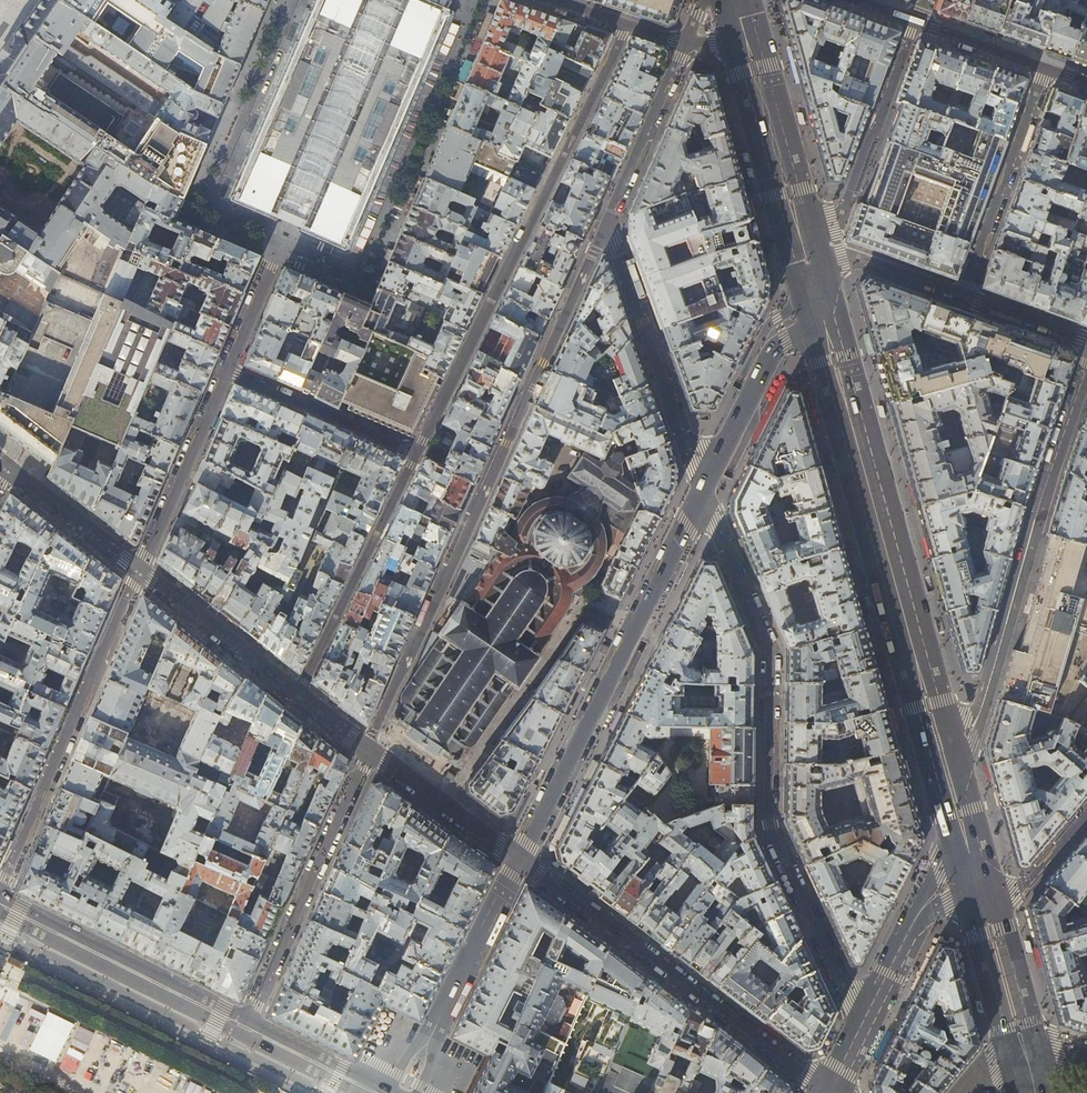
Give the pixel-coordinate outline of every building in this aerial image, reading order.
[(37,8),(24,28),(22,27),(21,28),(23,29),(63,56),(133,103),(177,132),(206,146),(220,111),(223,105),(195,93),(183,84),(129,48),(96,25),(95,24),(86,19),(59,0),(43,0),(42,2),(37,8)] [(138,0),(59,0),(86,19),(95,24),(96,25),(129,48),(183,84),(207,47),(164,18),(138,0)] [(164,18),(173,4),(166,0),(138,0),(164,18)] [(263,12),(235,0),(175,0),(173,4),(164,18),(207,47),(211,50),(210,52),(240,66),(252,37),(263,12)] [(349,249),(359,225),(371,197),(369,196),(373,186),(389,148),(394,138),(403,116),(420,78),(425,66),(427,66),(440,38),(449,15),(431,7),(429,5),(421,2),(419,1),(415,0),(316,0),(302,34),(283,78),(262,126),(242,173),(239,172),(228,197),(242,203),(264,212),(277,218),(288,223),(301,228),(306,230),(325,239),(349,249)] [(263,12),(268,0),(235,0),(263,12)] [(560,20),(529,10),(501,0),(492,21),(483,43),(538,67),(546,48),(560,20)] [(624,12),(650,21),(666,26),(673,23),(679,8),(682,0),(604,0),(602,5),(624,12)] [(842,181),(857,140),(868,108),(835,96),(839,85),(804,73),(803,71),(827,7),(810,0),(781,0),(779,2),(803,88),(828,180),(842,181)] [(964,21),(972,0),(944,0),(939,12),(964,21)] [(964,21),(979,27),(996,33),(1008,0),(972,0),(964,21)] [(1039,11),(1034,10),(1008,0),(996,33),(997,33),(1016,39),(1016,40),(1017,40),(1018,40),(1022,41),(1028,44),(1029,45),(1029,44),(1039,48),(1040,49),(1041,49),(1043,49),(1054,17),(1039,12),(1039,11)] [(1008,0),(1034,10),(1037,0),(1008,0)] [(1086,10),(1086,5),(1071,0),(1037,0),(1034,10),(1039,11),(1039,12),(1054,17),(1055,16),(1066,21),(1070,12),(1085,17),(1086,10)] [(804,73),(839,85),(863,20),(843,12),(827,7),(803,71),(804,73)] [(1085,17),(1070,59),(1086,65),(1086,10),(1085,17)] [(1070,59),(1085,17),(1070,12),(1066,21),(1055,16),(1054,17),(1043,49),(1055,54),(1070,59)] [(572,24),(560,20),(546,48),(593,70),(600,58),(610,36),(593,31),(572,24)] [(879,26),(863,20),(839,85),(835,96),(868,108),(871,109),(885,71),(898,33),(879,26)] [(97,150),(106,135),(110,137),(133,103),(21,28),(15,37),(14,36),(2,53),(0,57),(0,84),(97,150)] [(621,60),(610,84),(649,100),(661,72),(663,67),(667,52),(667,51),(666,49),(649,43),(632,37),(621,60)] [(897,101),(902,103),(913,107),(935,46),(928,44),(919,40),(902,86),(897,101)] [(524,97),(538,67),(483,43),(473,66),(465,84),(519,107),(524,97)] [(950,52),(935,46),(913,107),(943,118),(947,107),(931,101),(929,97),(931,90),(933,91),(934,88),(933,87),(933,86),(934,86),(935,85),(937,82),(946,84),(944,88),(952,92),(965,57),(950,52)] [(230,88),(240,66),(210,52),(211,50),(207,47),(183,84),(195,93),(223,105),(230,88)] [(589,79),(593,70),(546,48),(538,67),(524,97),(569,120),(582,93),(585,86),(565,73),(563,75),(560,80),(554,76),(560,63),(589,79)] [(982,103),(986,94),(995,68),(981,62),(965,57),(952,92),(947,107),(943,118),(950,121),(973,128),(978,114),(982,103)] [(1011,73),(995,68),(986,94),(1018,106),(1022,95),(1027,79),(1011,73)] [(675,108),(666,128),(697,141),(729,133),(720,103),(713,75),(691,73),(684,89),(675,108)] [(58,273),(81,238),(80,238),(88,226),(111,241),(108,245),(113,248),(116,244),(124,249),(104,294),(122,302),(123,299),(133,303),(151,260),(125,249),(152,187),(97,150),(0,84),(0,146),(16,122),(22,125),(22,126),(38,136),(39,136),(63,152),(63,153),(79,163),(80,163),(85,166),(39,235),(19,221),(17,219),(16,219),(5,211),(5,212),(0,209),(0,234),(58,273)] [(500,148),(519,107),(465,84),(457,103),(447,126),(500,148)] [(606,91),(602,98),(621,107),(641,116),(645,108),(649,100),(610,84),(606,91)] [(1083,99),(1068,94),(1053,88),(1046,107),(1038,129),(1069,140),(1083,99)] [(1011,124),(1018,106),(986,94),(982,103),(993,107),(989,118),(978,114),(973,128),(1005,140),(1011,124)] [(557,145),(569,120),(524,97),(519,107),(500,148),(498,153),(516,161),(523,144),(552,156),(557,145)] [(594,114),(586,132),(605,141),(621,107),(602,98),(594,114)] [(1083,99),(1069,140),(1062,161),(1066,163),(1086,170),(1086,101),(1083,99)] [(177,132),(133,103),(110,137),(106,135),(97,150),(152,187),(182,199),(194,173),(206,146),(177,132)] [(895,123),(888,142),(936,160),(950,121),(943,118),(913,107),(902,103),(895,123)] [(641,116),(621,107),(605,141),(626,150),(634,133),(641,116)] [(870,192),(865,206),(968,244),(979,214),(997,162),(1005,140),(973,128),(950,121),(936,160),(888,142),(880,162),(870,192)] [(435,152),(424,178),(459,193),(468,174),(501,190),(491,214),(517,226),(530,201),(535,191),(508,178),(516,161),(498,153),(500,148),(447,126),(435,152)] [(629,213),(684,193),(691,192),(697,191),(741,179),(731,143),(729,133),(697,141),(666,128),(649,166),(629,213)] [(1035,139),(1031,150),(1062,161),(1069,140),(1038,129),(1035,139)] [(579,146),(572,160),(603,175),(604,170),(601,169),(605,160),(619,165),(626,150),(605,141),(586,132),(579,146)] [(1026,164),(1020,180),(1082,203),(1083,199),(1086,191),(1059,181),(1066,163),(1062,161),(1031,150),(1026,164)] [(551,202),(542,222),(580,240),(593,212),(606,183),(612,180),(603,175),(572,160),(561,182),(569,185),(571,189),(564,204),(561,206),(551,202)] [(474,199),(459,193),(424,178),(418,192),(412,206),(466,230),(476,208),(471,205),(474,199)] [(710,214),(700,217),(701,222),(705,232),(752,219),(747,199),(741,179),(697,191),(691,192),(695,205),(706,201),(710,214)] [(1072,231),(1082,203),(1020,180),(1015,193),(1009,209),(1054,224),(1072,231)] [(195,230),(185,225),(173,220),(182,199),(152,187),(125,249),(151,260),(163,265),(165,261),(170,263),(168,268),(177,271),(195,230)] [(630,241),(642,274),(653,304),(667,343),(670,352),(698,342),(699,347),(736,365),(746,344),(757,322),(726,307),(710,265),(717,262),(714,254),(758,241),(755,229),(752,219),(705,232),(698,234),(695,224),(701,222),(700,217),(695,205),(691,192),(684,193),(629,213),(629,237),(630,241)] [(1083,199),(1082,203),(1072,231),(1085,235),(1086,230),(1086,201),(1083,199)] [(899,259),(955,279),(961,261),(968,244),(865,206),(859,204),(852,224),(846,240),(899,259)] [(461,240),(466,230),(412,206),(407,219),(401,234),(454,257),(461,240)] [(461,240),(497,256),(502,257),(509,242),(517,226),(491,214),(476,208),(466,230),(461,240)] [(1004,222),(1001,232),(1046,249),(1054,224),(1009,209),(1004,222)] [(523,259),(519,267),(536,275),(537,276),(560,287),(563,279),(570,264),(575,251),(580,240),(542,222),(537,231),(530,245),(523,259)] [(1034,307),(1045,312),(1072,231),(1054,224),(1046,249),(1043,258),(1054,261),(1046,283),(1036,279),(1027,305),(1034,307)] [(204,233),(195,230),(177,271),(199,281),(201,277),(204,269),(191,264),(189,260),(190,258),(193,256),(207,262),(209,257),(218,239),(204,233)] [(1074,322),(1078,323),(1078,324),(1086,326),(1086,255),(1085,259),(1084,257),(1082,256),(1080,255),(1077,256),(1076,255),(1078,250),(1083,252),(1084,249),(1086,251),(1086,236),(1085,235),(1072,231),(1045,312),(1060,317),(1074,322)] [(998,241),(994,250),(1021,260),(1029,263),(1040,266),(1043,258),(1046,249),(1001,232),(998,241)] [(1,274),(3,275),(5,276),(8,276),(11,275),(14,273),(16,271),(50,294),(59,273),(58,273),(0,234),(0,276),(1,274)] [(450,265),(454,257),(401,234),(395,248),(389,262),(441,285),(445,278),(448,270),(450,265)] [(227,265),(251,275),(259,257),(239,248),(218,239),(209,257),(221,262),(227,265)] [(487,275),(497,256),(461,240),(454,257),(450,265),(464,272),(462,276),(448,270),(445,278),(478,293),(487,275)] [(765,266),(758,241),(714,254),(717,262),(710,265),(726,307),(757,322),(763,311),(767,303),(769,281),(765,266)] [(1002,296),(1027,305),(1036,279),(1040,266),(1029,263),(1025,274),(1024,274),(1023,275),(1021,276),(1020,280),(1014,278),(1021,260),(994,250),(987,269),(980,288),(1002,296)] [(588,287),(589,287),(591,288),(610,270),(608,264),(604,255),(602,255),(594,275),(588,287)] [(246,286),(251,275),(227,265),(222,276),(208,270),(209,268),(215,270),(218,269),(221,262),(209,257),(207,262),(204,269),(201,277),(243,294),(246,286)] [(235,313),(243,294),(201,277),(199,281),(177,271),(168,268),(163,265),(151,260),(133,303),(158,315),(165,299),(193,311),(196,304),(181,297),(187,282),(209,292),(199,314),(229,326),(235,313)] [(383,274),(377,288),(405,300),(430,311),(441,285),(389,262),(383,274)] [(515,275),(504,297),(548,319),(555,303),(562,288),(560,287),(537,276),(532,287),(536,289),(535,292),(529,289),(536,275),(519,267),(515,275)] [(278,282),(273,294),(305,308),(316,281),(305,276),(285,268),(278,282)] [(581,304),(567,336),(568,337),(601,295),(615,283),(613,278),(610,270),(591,288),(589,287),(581,304)] [(867,322),(876,354),(911,345),(907,332),(911,329),(917,331),(929,299),(919,295),(896,287),(867,277),(857,286),(867,322)] [(443,321),(466,331),(474,315),(483,295),(478,293),(445,278),(441,285),(430,311),(429,314),(443,321)] [(334,289),(316,281),(305,308),(310,310),(299,335),(320,344),(344,293),(334,289)] [(602,334),(604,336),(627,319),(624,310),(615,283),(601,295),(568,337),(584,353),(602,334)] [(370,304),(371,305),(360,328),(371,332),(387,339),(405,300),(377,288),(373,298),(370,304)] [(338,409),(341,402),(371,332),(360,328),(371,305),(370,304),(359,300),(344,293),(320,344),(300,390),(308,393),(315,396),(314,398),(325,403),(338,409)] [(52,466),(62,443),(69,426),(108,333),(109,333),(122,302),(104,294),(103,294),(91,321),(46,303),(39,318),(33,333),(14,374),(5,394),(0,405),(0,425),(41,456),(46,461),(51,464),(52,466)] [(268,307),(262,320),(297,334),(299,335),(310,310),(305,308),(273,294),(268,307)] [(11,319),(9,322),(33,333),(39,318),(13,301),(11,303),(0,296),(0,311),(11,319)] [(499,307),(495,315),(518,327),(521,327),(539,337),(544,327),(548,319),(504,297),(499,307)] [(108,333),(69,426),(120,448),(130,426),(154,373),(171,331),(174,323),(158,315),(133,303),(123,299),(122,302),(109,333),(108,333)] [(174,323),(171,331),(219,351),(224,338),(229,326),(199,314),(193,311),(165,299),(158,315),(174,323)] [(912,345),(911,345),(876,354),(883,379),(890,404),(990,376),(1011,384),(1019,387),(1024,373),(1039,378),(1051,342),(1019,331),(991,321),(959,309),(929,299),(917,331),(912,345)] [(454,355),(466,331),(443,321),(432,346),(425,343),(426,339),(416,335),(414,339),(410,337),(410,338),(401,334),(403,331),(407,333),(408,332),(413,334),(415,328),(411,325),(416,313),(424,317),(429,314),(430,311),(405,300),(387,339),(429,357),(423,370),(438,376),(443,378),(454,355)] [(5,320),(9,322),(11,319),(0,311),(0,332),(5,320)] [(483,340),(469,367),(494,380),(499,370),(518,379),(520,380),(531,356),(539,337),(521,327),(518,327),(495,315),(483,340)] [(629,327),(627,319),(604,336),(602,334),(584,353),(592,360),(593,361),(605,352),(613,358),(617,355),(630,339),(633,337),(629,327)] [(0,332),(0,367),(1,367),(0,368),(0,405),(5,394),(1,392),(0,387),(8,371),(14,374),(33,333),(9,322),(5,320),(0,332)] [(262,320),(253,341),(243,365),(259,372),(277,380),(297,334),(262,320)] [(171,331),(154,373),(201,393),(209,374),(219,351),(171,331)] [(395,430),(414,438),(422,420),(435,395),(439,386),(435,383),(438,376),(423,370),(429,357),(387,339),(371,332),(341,402),(349,405),(347,410),(353,412),(373,421),(395,430)] [(289,385),(300,390),(320,344),(299,335),(297,334),(277,380),(289,385)] [(551,371),(554,372),(582,384),(592,360),(584,353),(568,337),(567,336),(557,357),(551,371)] [(635,351),(630,339),(617,355),(620,364),(603,378),(609,389),(615,391),(619,390),(621,395),(647,384),(643,374),(635,351)] [(691,409),(713,411),(724,390),(736,365),(699,347),(698,342),(670,352),(680,377),(691,409)] [(1061,346),(1051,342),(1039,378),(1064,388),(1069,373),(1074,357),(1070,349),(1061,346)] [(463,381),(455,397),(481,410),(494,380),(469,367),(463,381)] [(507,401),(518,379),(499,370),(494,380),(481,410),(480,412),(498,421),(507,401)] [(582,384),(554,372),(547,389),(538,407),(597,432),(604,414),(579,403),(582,384)] [(130,426),(154,436),(178,446),(189,420),(201,393),(154,373),(130,426)] [(1056,409),(1064,388),(1039,378),(1024,373),(1019,387),(1011,384),(1009,389),(1028,396),(1026,403),(1006,396),(1001,412),(1049,430),(1056,409)] [(1011,384),(990,376),(890,404),(904,454),(918,506),(972,491),(979,472),(983,462),(986,452),(1001,412),(1006,396),(1009,389),(1011,384)] [(604,414),(597,432),(605,435),(607,431),(610,432),(612,431),(657,412),(652,398),(647,384),(621,395),(614,399),(612,397),(604,414)] [(227,403),(220,418),(246,429),(247,426),(244,424),(248,415),(249,416),(258,420),(253,432),(264,437),(279,405),(256,395),(234,386),(227,403)] [(770,422),(748,465),(775,477),(779,476),(778,472),(775,472),(772,461),(780,445),(784,461),(781,462),(784,475),(820,465),(818,459),(799,391),(786,390),(782,397),(773,415),(770,422)] [(433,440),(449,449),(461,455),(462,453),(468,438),(473,427),(470,425),(473,419),(476,421),(477,419),(480,412),(481,410),(455,397),(441,424),(456,430),(458,434),(456,438),(438,430),(436,434),(433,440)] [(297,412),(279,405),(264,437),(292,449),(306,417),(297,412)] [(490,507),(520,519),(521,518),(523,515),(526,511),(530,507),(534,504),(534,503),(535,503),(525,498),(532,483),(538,487),(539,487),(540,487),(541,487),(542,486),(553,465),(553,464),(553,463),(552,463),(537,455),(547,432),(560,438),(561,438),(561,439),(562,440),(562,441),(568,444),(569,443),(570,443),(570,442),(587,450),(604,458),(612,454),(617,443),(612,431),(610,432),(607,431),(605,435),(597,432),(538,407),(535,406),(501,480),(490,507)] [(501,423),(498,421),(480,412),(477,419),(481,422),(480,422),(478,425),(478,427),(478,428),(474,426),(473,427),(468,438),(490,448),(500,426),(501,423)] [(617,443),(624,457),(668,442),(662,425),(657,412),(612,431),(617,443)] [(1042,451),(1049,430),(1001,412),(986,452),(1036,470),(1042,451)] [(308,413),(306,417),(292,449),(286,465),(305,474),(308,465),(302,462),(306,454),(312,457),(313,455),(322,435),(345,448),(351,434),(328,423),(308,413)] [(253,432),(246,429),(220,418),(211,440),(202,461),(234,476),(256,487),(273,495),(279,482),(273,479),(275,475),(280,477),(286,465),(292,449),(264,437),(253,432)] [(122,535),(135,545),(152,506),(166,473),(146,465),(133,495),(114,487),(127,458),(142,464),(143,463),(154,436),(130,426),(120,448),(114,463),(92,512),(100,518),(122,535)] [(1079,430),(1072,450),(1066,470),(1086,489),(1086,433),(1079,430)] [(374,445),(351,434),(345,448),(381,467),(374,486),(387,493),(394,478),(404,459),(374,445)] [(352,532),(365,539),(373,522),(380,509),(387,493),(374,486),(381,467),(345,448),(322,435),(313,455),(360,477),(351,499),(333,489),(325,507),(332,511),(356,523),(352,532)] [(172,459),(178,446),(154,436),(143,463),(146,465),(166,473),(172,459)] [(468,438),(462,453),(483,463),(488,450),(490,448),(468,438)] [(641,503),(644,511),(660,518),(669,500),(675,487),(677,466),(673,455),(668,442),(624,457),(629,470),(635,486),(641,503)] [(77,450),(62,443),(52,466),(50,471),(48,477),(48,478),(72,496),(92,512),(114,463),(108,460),(106,465),(99,463),(98,464),(91,462),(88,468),(78,464),(83,455),(83,454),(81,452),(81,451),(78,450),(77,450)] [(424,459),(411,484),(440,499),(444,491),(448,483),(452,474),(457,463),(461,455),(449,449),(441,466),(424,459)] [(389,720),(391,721),(394,723),(396,725),(398,722),(399,722),(400,722),(403,724),(406,726),(407,727),(407,728),(406,728),(407,729),(405,731),(408,733),(407,735),(416,741),(418,738),(423,742),(427,745),(425,748),(434,754),(436,752),(439,754),(440,752),(441,752),(442,751),(443,751),(446,753),(449,756),(450,756),(450,757),(449,758),(450,758),(448,760),(450,762),(452,763),(455,765),(460,758),(457,756),(463,748),(465,749),(466,748),(468,748),(470,748),(472,747),(474,746),(475,745),(479,739),(481,737),(481,736),(487,727),(488,727),(489,724),(496,714),(498,711),(505,701),(507,698),(514,688),(515,687),(517,689),(518,686),(521,681),(522,681),(524,678),(532,667),(532,666),(534,664),(533,663),(537,658),(537,659),(539,656),(537,654),(538,654),(537,654),(544,643),(545,644),(547,641),(546,641),(553,630),(554,631),(555,628),(562,617),(563,617),(565,615),(564,614),(566,611),(568,608),(570,602),(574,604),(574,603),(576,601),(575,600),(572,599),(576,591),(579,593),(579,592),(580,593),(581,590),(581,589),(580,588),(581,588),(580,587),(584,584),(588,581),(590,579),(592,577),(592,578),(594,575),(596,571),(600,564),(603,559),(604,555),(604,553),(605,553),(605,551),(613,557),(614,558),(614,557),(617,550),(620,544),(636,511),(635,511),(641,503),(635,486),(633,484),(633,485),(623,478),(629,470),(624,466),(624,465),(624,463),(623,462),(621,460),(621,459),(622,458),(621,457),(621,456),(620,455),(619,454),(618,453),(617,453),(615,453),(614,454),(612,454),(604,458),(587,450),(585,453),(585,452),(584,453),(568,476),(569,477),(563,487),(561,489),(557,496),(551,496),(546,498),(541,500),(537,502),(537,501),(535,503),(534,503),(534,504),(530,507),(526,511),(523,515),(521,518),(520,519),(519,521),(519,522),(517,526),(515,532),(515,536),(514,539),(515,539),(515,544),(511,546),(504,550),(503,549),(501,551),(495,558),(491,563),(490,563),(489,565),(488,566),(489,566),(482,576),(481,576),(480,579),(473,589),(472,589),(471,591),(464,602),(462,604),(460,603),(460,602),(450,596),(447,602),(451,604),(453,602),(454,602),(455,601),(456,602),(459,604),(459,605),(456,610),(455,610),(454,611),(454,612),(453,613),(451,614),(452,615),(447,622),(446,622),(445,624),(446,624),(445,626),(445,625),(443,628),(440,633),(440,632),(439,633),(435,631),(434,628),(434,631),(438,635),(440,636),(438,639),(439,640),(432,649),(431,649),(429,652),(430,652),(424,661),(423,661),(421,664),(421,665),(418,670),(417,668),(417,669),(415,673),(413,676),(407,686),(406,685),(404,688),(405,688),(403,691),(402,692),(401,694),(400,696),(400,699),(401,700),(401,702),(402,703),(403,705),(396,715),(394,713),(393,714),(389,720)] [(1029,490),(1036,470),(986,452),(983,462),(1000,467),(997,477),(979,472),(972,491),(1023,507),(1029,490)] [(462,453),(461,455),(457,463),(478,474),(479,472),(483,463),(462,453)] [(188,494),(177,519),(192,527),(205,533),(214,538),(221,542),(227,545),(229,541),(236,527),(250,534),(249,536),(254,539),(257,532),(248,527),(252,519),(257,521),(254,526),(259,528),(273,495),(256,487),(249,504),(248,506),(246,507),(244,507),(220,495),(224,486),(232,489),(235,484),(231,482),(234,476),(202,461),(188,494)] [(478,474),(457,463),(452,474),(471,482),(473,484),(476,479),(478,474)] [(309,464),(308,465),(305,474),(295,497),(288,512),(272,548),(297,561),(298,561),(322,505),(316,502),(319,496),(324,498),(334,475),(333,474),(332,473),(331,472),(321,467),(319,473),(311,469),(312,466),(309,464)] [(253,554),(249,560),(220,612),(227,617),(238,625),(263,583),(273,589),(286,598),(284,600),(288,602),(293,591),(292,591),(301,571),(294,568),(297,561),(272,548),(288,512),(279,509),(286,493),(295,497),(305,474),(286,465),(280,477),(279,482),(273,495),(259,528),(257,532),(254,539),(263,544),(255,555),(253,554)] [(734,519),(741,537),(771,523),(772,523),(765,507),(771,510),(776,512),(778,511),(782,519),(785,518),(784,512),(782,505),(780,497),(778,499),(775,498),(776,495),(772,493),(773,490),(777,488),(775,477),(748,465),(741,479),(737,489),(732,499),(731,513),(734,519)] [(821,469),(820,465),(784,475),(779,476),(775,477),(777,488),(780,497),(782,505),(785,504),(787,511),(784,512),(785,518),(794,515),(831,506),(821,469)] [(1049,535),(1086,547),(1086,489),(1066,470),(1054,508),(1047,534),(1049,535)] [(471,482),(452,474),(448,483),(450,485),(447,492),(444,491),(440,499),(459,509),(465,495),(471,482)] [(406,495),(401,505),(413,511),(413,510),(412,509),(418,498),(429,504),(423,516),(431,520),(429,523),(451,533),(457,521),(461,510),(459,509),(440,499),(411,484),(406,495)] [(1023,507),(972,491),(918,506),(926,534),(932,558),(970,547),(1009,559),(1016,533),(1023,507)] [(12,550),(14,551),(15,547),(13,546),(16,540),(18,540),(22,541),(25,543),(29,545),(32,548),(27,558),(38,563),(55,527),(48,522),(29,507),(25,504),(11,494),(10,494),(0,513),(0,544),(12,550)] [(388,531),(384,537),(404,547),(420,514),(413,511),(401,505),(397,511),(388,531)] [(748,555),(757,576),(799,558),(842,546),(835,522),(831,506),(794,515),(800,539),(779,545),(771,523),(741,537),(748,555)] [(490,563),(491,563),(495,558),(501,551),(503,549),(504,550),(511,546),(515,544),(515,539),(514,539),(515,536),(515,532),(517,526),(519,522),(519,521),(520,519),(490,507),(472,545),(467,556),(489,565),(490,563)] [(328,548),(318,572),(326,575),(333,578),(340,561),(352,532),(356,523),(332,511),(322,533),(316,530),(312,540),(328,548)] [(644,511),(636,511),(620,544),(625,548),(623,553),(617,550),(614,557),(635,568),(645,547),(660,518),(644,511)] [(413,557),(418,560),(436,568),(444,550),(451,533),(429,523),(431,520),(423,516),(420,514),(404,547),(402,553),(413,557)] [(173,574),(191,589),(214,538),(205,533),(202,541),(189,533),(192,527),(177,519),(168,538),(157,562),(173,574)] [(55,527),(38,563),(23,596),(7,634),(31,645),(24,662),(20,665),(0,655),(0,686),(14,693),(7,706),(18,711),(27,691),(50,641),(87,657),(97,633),(106,612),(80,602),(70,626),(36,610),(41,598),(40,597),(51,573),(71,582),(64,595),(70,598),(71,598),(73,594),(74,593),(78,584),(83,572),(81,571),(90,553),(73,541),(55,527)] [(214,606),(220,612),(249,560),(253,554),(255,555),(263,544),(254,539),(249,536),(250,534),(236,527),(229,541),(248,551),(243,558),(234,574),(229,571),(210,604),(214,606)] [(355,559),(365,539),(352,532),(340,561),(352,566),(355,559)] [(996,699),(1062,719),(1079,727),(1086,733),(1086,686),(1079,680),(1086,666),(1086,547),(1049,535),(1045,550),(1046,551),(1042,565),(1043,565),(1041,572),(1028,614),(1016,652),(1011,650),(1007,664),(996,699)] [(364,578),(357,591),(370,597),(378,578),(381,572),(381,573),(384,568),(394,572),(402,553),(404,547),(384,537),(378,550),(364,578)] [(200,595),(210,604),(229,571),(239,553),(230,547),(226,555),(229,557),(222,568),(211,562),(221,542),(214,538),(191,589),(200,595)] [(23,596),(38,563),(27,558),(24,556),(20,564),(23,566),(22,566),(20,571),(21,572),(18,577),(2,568),(12,550),(0,544),(0,584),(23,596)] [(799,558),(757,576),(764,593),(779,627),(787,648),(864,627),(855,594),(842,546),(799,558)] [(940,588),(946,610),(971,603),(994,610),(1002,583),(1009,559),(970,547),(932,558),(940,588)] [(107,568),(90,553),(81,571),(83,572),(78,584),(74,593),(84,598),(83,599),(73,594),(71,598),(80,602),(106,612),(114,595),(121,578),(107,568)] [(391,608),(392,606),(415,616),(426,591),(436,568),(418,560),(416,565),(410,563),(413,557),(402,553),(394,572),(392,577),(390,582),(381,603),(391,608)] [(480,579),(481,576),(482,576),(489,566),(488,566),(489,565),(467,556),(453,587),(449,595),(450,596),(460,602),(460,603),(462,604),(464,602),(471,591),(472,589),(473,589),(480,579)] [(604,592),(619,600),(627,583),(635,568),(614,557),(614,558),(613,557),(601,584),(604,592)] [(742,625),(715,561),(701,560),(685,592),(670,623),(706,640),(742,625)] [(339,591),(352,566),(340,561),(333,578),(326,575),(317,602),(331,608),(339,591)] [(301,593),(305,595),(309,597),(310,594),(313,586),(318,572),(312,569),(301,593)] [(285,662),(289,666),(309,622),(317,602),(326,575),(318,572),(313,586),(318,587),(316,595),(310,594),(309,597),(286,649),(281,660),(285,662)] [(390,582),(378,578),(370,597),(362,618),(368,620),(371,611),(377,613),(381,603),(390,582)] [(242,629),(247,633),(273,589),(263,583),(238,625),(242,629)] [(5,608),(4,611),(1,610),(0,612),(0,640),(3,641),(7,634),(23,596),(0,584),(0,605),(5,608)] [(253,637),(257,641),(266,624),(270,626),(276,615),(284,600),(286,598),(273,589),(247,633),(253,637)] [(351,603),(342,623),(357,629),(358,626),(362,618),(370,597),(357,591),(351,603)] [(273,653),(281,660),(286,649),(309,597),(305,595),(304,599),(300,597),(288,623),(276,615),(270,626),(266,624),(257,641),(262,645),(271,652),(273,653)] [(112,668),(107,679),(144,695),(147,688),(154,673),(167,642),(168,639),(171,633),(175,622),(158,608),(143,597),(143,598),(142,599),(128,631),(112,668)] [(325,621),(331,608),(317,602),(309,622),(322,627),(325,621)] [(406,636),(415,616),(392,606),(391,608),(381,603),(377,613),(376,616),(380,617),(381,617),(382,617),(371,643),(369,642),(369,641),(368,639),(367,639),(366,638),(363,647),(373,651),(374,650),(396,659),(406,636)] [(963,672),(977,672),(986,641),(994,610),(971,603),(946,610),(954,639),(963,672)] [(192,635),(175,622),(171,633),(168,639),(167,642),(154,673),(147,688),(163,695),(168,685),(166,679),(172,664),(178,662),(197,670),(199,676),(192,691),(187,693),(181,704),(196,710),(198,705),(222,659),(210,650),(192,635)] [(293,669),(299,674),(307,658),(322,627),(309,622),(289,666),(293,669)] [(572,638),(557,659),(583,672),(594,650),(604,630),(590,622),(581,624),(572,638)] [(327,654),(324,659),(341,666),(357,629),(342,623),(333,641),(327,653),(327,654)] [(659,643),(647,667),(680,683),(684,684),(692,684),(700,684),(701,673),(688,666),(693,655),(703,660),(703,657),(706,640),(670,623),(659,643)] [(750,644),(742,625),(706,640),(703,657),(714,657),(714,650),(714,649),(715,648),(716,648),(716,669),(702,669),(701,673),(700,684),(704,685),(714,685),(754,684),(754,655),(750,644)] [(334,699),(339,703),(348,687),(349,688),(355,673),(352,671),(363,647),(366,638),(367,637),(369,638),(371,634),(368,633),(369,631),(358,626),(357,629),(341,666),(329,694),(334,699)] [(787,652),(787,682),(821,683),(841,677),(875,668),(865,630),(864,627),(787,648),(787,652)] [(431,637),(417,668),(418,670),(421,665),(421,664),(423,661),(424,661),(430,652),(429,652),(431,649),(432,649),(439,640),(438,639),(440,636),(438,635),(434,631),(431,637)] [(50,641),(27,691),(65,707),(78,679),(87,657),(50,641)] [(362,723),(368,727),(377,705),(385,685),(373,680),(372,681),(367,678),(368,675),(364,673),(367,666),(369,661),(373,651),(363,647),(352,671),(355,673),(349,688),(348,687),(339,703),(338,705),(343,709),(351,715),(362,723)] [(391,672),(396,659),(374,650),(373,651),(369,661),(372,662),(370,667),(367,666),(364,673),(368,675),(367,678),(372,681),(373,680),(385,685),(391,672)] [(234,669),(222,659),(198,705),(218,715),(245,678),(234,669)] [(319,687),(329,694),(341,666),(324,659),(320,668),(313,682),(319,687)] [(545,678),(530,698),(562,714),(574,690),(583,672),(557,659),(545,678)] [(1079,680),(1086,686),(1086,666),(1079,680)] [(634,693),(625,713),(651,727),(667,727),(753,727),(753,705),(754,684),(714,685),(714,696),(718,696),(718,709),(687,709),(687,711),(681,711),(681,697),(684,697),(684,684),(680,683),(647,667),(634,693)] [(787,703),(787,722),(834,723),(886,708),(880,684),(875,668),(841,677),(847,698),(820,705),(821,683),(787,682),(787,703)] [(256,686),(245,678),(218,715),(198,759),(199,760),(220,771),(229,776),(241,749),(221,738),(231,714),(252,723),(265,693),(256,686)] [(138,899),(137,901),(118,942),(135,951),(155,961),(160,949),(156,947),(180,892),(204,834),(193,829),(199,816),(210,821),(227,782),(229,776),(220,771),(216,782),(193,772),(199,760),(198,759),(218,715),(198,705),(196,710),(197,710),(175,758),(126,737),(144,695),(107,679),(92,717),(91,716),(79,743),(72,761),(61,788),(96,805),(88,824),(85,831),(85,832),(129,854),(146,863),(144,868),(150,871),(141,891),(140,894),(137,893),(135,898),(138,899)] [(65,707),(27,691),(18,711),(7,706),(0,702),(0,721),(19,728),(16,736),(47,749),(56,728),(65,707)] [(285,757),(302,723),(285,709),(282,707),(265,693),(252,723),(241,749),(229,776),(227,782),(266,800),(271,788),(285,757)] [(540,758),(550,738),(562,714),(530,698),(518,714),(500,739),(540,758)] [(996,699),(991,719),(984,742),(985,751),(988,764),(1049,747),(1051,743),(1052,741),(1062,719),(996,699)] [(842,751),(845,763),(898,748),(895,738),(886,708),(834,723),(838,738),(842,751)] [(667,727),(651,727),(625,713),(610,741),(600,762),(636,781),(655,755),(666,739),(666,736),(667,727)] [(1049,747),(1086,779),(1086,733),(1079,727),(1062,719),(1052,741),(1058,744),(1055,747),(1051,743),(1049,747)] [(786,738),(786,763),(840,764),(845,763),(842,751),(826,751),(820,755),(820,738),(838,738),(834,723),(787,722),(786,738)] [(289,821),(282,818),(318,737),(309,730),(302,723),(285,757),(297,763),(295,768),(293,767),(284,788),(285,788),(282,794),(271,788),(266,800),(227,782),(210,821),(204,834),(215,839),(252,856),(263,861),(266,855),(271,857),(275,849),(288,854),(279,875),(260,866),(252,886),(250,890),(282,907),(287,896),(305,855),(327,805),(334,791),(350,760),(342,755),(336,750),(322,778),(303,820),(301,827),(289,821)] [(752,762),(753,727),(667,727),(666,736),(677,736),(677,737),(684,737),(684,736),(701,736),(701,738),(710,738),(709,786),(714,786),(714,808),(722,805),(752,804),(752,762)] [(47,749),(16,736),(6,759),(0,756),(0,774),(30,789),(38,770),(47,749)] [(327,743),(318,737),(282,818),(289,821),(293,812),(297,814),(314,774),(322,778),(336,750),(327,743)] [(499,816),(513,812),(525,788),(540,758),(500,739),(482,763),(467,784),(468,792),(482,803),(499,816)] [(1049,747),(988,764),(995,787),(1000,807),(1036,798),(1064,821),(1086,794),(1086,779),(1049,747)] [(898,748),(845,763),(840,764),(786,763),(785,798),(785,822),(805,865),(860,839),(910,864),(917,851),(916,850),(918,848),(919,846),(921,842),(922,838),(921,835),(920,830),(918,827),(919,827),(910,794),(898,748)] [(594,887),(591,891),(593,892),(592,893),(598,898),(609,884),(602,878),(607,870),(616,860),(633,839),(626,833),(630,827),(637,833),(651,815),(643,806),(630,796),(635,789),(648,799),(668,773),(655,755),(636,781),(568,868),(574,873),(594,887)] [(560,862),(568,868),(636,781),(600,762),(595,772),(583,795),(579,805),(572,817),(572,818),(559,843),(557,848),(560,862)] [(447,775),(454,780),(456,776),(449,771),(447,775)] [(13,828),(30,789),(0,774),(0,782),(3,783),(1,788),(0,787),(0,858),(13,828)] [(357,817),(346,842),(358,850),(388,787),(383,784),(379,781),(372,784),(357,817)] [(389,788),(388,787),(358,850),(371,859),(377,849),(372,847),(371,842),(373,843),(378,835),(375,834),(380,824),(385,822),(388,824),(401,797),(401,796),(395,792),(389,788)] [(74,920),(91,929),(118,874),(120,871),(129,854),(85,832),(85,831),(76,827),(77,823),(79,824),(80,824),(81,824),(82,823),(84,818),(87,819),(85,823),(88,824),(96,805),(61,788),(49,815),(30,858),(16,891),(29,897),(72,919),(74,920)] [(569,815),(572,817),(579,805),(583,795),(580,794),(569,815)] [(405,800),(401,797),(388,824),(394,827),(388,839),(383,837),(377,849),(389,855),(399,831),(401,826),(410,804),(405,800)] [(1017,866),(1025,867),(1062,824),(1064,821),(1036,798),(1000,807),(1008,835),(1017,866)] [(412,914),(415,906),(432,869),(450,832),(429,817),(410,804),(401,826),(406,829),(403,834),(399,831),(389,855),(383,869),(380,878),(375,890),(373,894),(412,914)] [(751,825),(752,804),(722,805),(725,823),(728,823),(742,842),(754,836),(752,831),(751,825)] [(607,870),(602,878),(609,884),(598,898),(602,901),(615,911),(625,918),(639,900),(637,899),(654,875),(655,876),(665,863),(677,873),(680,868),(691,856),(715,877),(742,842),(728,823),(725,823),(722,805),(714,808),(663,826),(651,815),(637,833),(633,839),(616,860),(620,863),(626,856),(630,859),(614,878),(609,875),(609,872),(607,870)] [(557,842),(559,843),(572,818),(569,817),(557,842)] [(472,848),(450,832),(432,869),(439,873),(441,868),(452,873),(449,878),(455,881),(473,890),(484,895),(491,881),(497,867),(498,866),(497,866),(496,865),(488,860),(472,848)] [(232,917),(237,920),(248,894),(240,891),(242,886),(247,884),(252,886),(260,866),(263,861),(252,856),(248,865),(211,849),(215,839),(204,834),(180,892),(194,899),(201,880),(235,895),(228,913),(225,912),(224,913),(227,915),(232,917)] [(1086,835),(1064,862),(1045,883),(1046,884),(1072,903),(1075,905),(1086,889),(1086,834),(1086,835)] [(766,861),(754,836),(742,842),(715,877),(713,879),(716,882),(725,889),(733,878),(733,877),(736,877),(740,876),(748,894),(775,881),(766,861)] [(813,882),(821,901),(846,889),(856,884),(861,886),(891,902),(893,897),(910,864),(860,839),(805,865),(813,882)] [(340,854),(335,867),(375,890),(380,878),(362,870),(365,862),(383,869),(389,855),(377,849),(371,859),(358,850),(346,842),(340,854)] [(101,934),(118,942),(137,901),(126,908),(117,903),(119,901),(130,880),(133,882),(131,886),(141,891),(150,871),(144,868),(146,863),(129,854),(120,871),(123,873),(121,875),(118,874),(91,929),(101,934)] [(677,873),(663,890),(635,925),(646,934),(661,945),(676,926),(680,919),(690,907),(709,884),(713,879),(715,877),(691,856),(680,868),(677,873)] [(630,922),(635,925),(663,890),(677,873),(665,863),(655,876),(654,875),(637,899),(639,900),(625,918),(630,922)] [(329,881),(324,892),(366,912),(369,904),(356,898),(358,893),(371,899),(373,894),(375,890),(335,867),(329,881)] [(477,908),(484,895),(473,890),(455,881),(442,908),(426,899),(433,884),(435,881),(440,884),(445,876),(439,873),(432,869),(415,906),(455,926),(466,931),(477,908)] [(572,876),(591,891),(594,887),(574,873),(572,876)] [(782,896),(775,881),(748,894),(737,899),(729,909),(739,917),(740,918),(746,910),(754,906),(758,915),(747,920),(745,919),(743,920),(750,925),(753,927),(789,910),(782,896)] [(668,951),(672,954),(680,960),(690,967),(696,972),(739,917),(729,909),(737,899),(725,889),(716,882),(712,886),(709,884),(690,907),(697,913),(668,951)] [(1038,946),(1086,932),(1086,914),(1075,905),(1072,903),(1046,884),(1036,896),(1028,906),(1032,921),(1033,928),(1038,946)] [(531,1000),(546,967),(534,962),(547,936),(558,941),(568,917),(550,903),(532,891),(529,889),(525,886),(525,887),(517,903),(494,950),(476,985),(460,1016),(450,1037),(453,1038),(467,1046),(487,1056),(488,1056),(491,1049),(496,1039),(509,1046),(515,1033),(501,1026),(517,993),(531,1000)] [(846,889),(821,901),(836,933),(851,965),(859,965),(875,934),(891,902),(861,886),(859,891),(861,896),(859,900),(849,895),(849,894),(846,889)] [(275,922),(282,907),(250,890),(248,894),(237,920),(235,924),(236,925),(267,940),(275,922)] [(198,983),(210,988),(236,925),(235,924),(237,920),(232,917),(227,915),(213,942),(205,938),(209,930),(209,927),(197,922),(195,922),(191,931),(180,925),(183,919),(186,920),(190,913),(187,911),(189,908),(193,910),(197,904),(192,902),(194,899),(180,892),(156,947),(160,949),(155,961),(162,964),(181,974),(183,975),(198,983)] [(366,912),(324,892),(323,892),(317,905),(311,920),(355,940),(366,912)] [(457,948),(466,931),(455,926),(415,906),(412,914),(373,894),(371,899),(369,904),(366,912),(355,940),(342,968),(378,986),(386,970),(360,956),(374,926),(400,940),(411,916),(431,926),(427,934),(422,932),(416,933),(405,956),(433,970),(443,975),(457,948)] [(664,947),(668,951),(697,913),(690,907),(680,919),(676,926),(661,945),(664,947)] [(795,923),(789,910),(753,927),(761,932),(754,939),(780,960),(801,936),(795,923)] [(558,941),(550,958),(563,963),(570,947),(593,962),(588,974),(594,976),(608,945),(585,929),(568,917),(558,941)] [(700,975),(706,980),(727,952),(722,948),(731,937),(736,941),(750,925),(743,920),(740,918),(739,917),(696,972),(700,975)] [(286,977),(282,984),(325,1006),(342,968),(355,940),(311,920),(305,931),(294,957),(286,977)] [(234,1000),(239,1003),(255,966),(267,940),(236,925),(210,988),(223,995),(234,1000)] [(708,981),(716,987),(754,939),(761,932),(753,927),(750,925),(736,941),(741,944),(734,953),(735,957),(734,958),(727,952),(706,980),(708,981)] [(1051,992),(1086,982),(1086,980),(1080,954),(1086,952),(1086,932),(1038,946),(1045,969),(1051,992)] [(762,1022),(764,1020),(798,978),(816,968),(808,952),(801,936),(780,960),(754,939),(716,987),(737,1003),(762,1022)] [(911,999),(909,1003),(935,1016),(936,1015),(969,1007),(961,979),(952,946),(938,944),(932,957),(911,999)] [(608,945),(594,976),(604,981),(607,974),(623,985),(634,965),(618,953),(608,945)] [(431,999),(443,975),(433,970),(405,956),(396,975),(386,970),(378,986),(378,987),(378,988),(387,993),(384,998),(382,1003),(383,1003),(397,1010),(420,1022),(431,999)] [(513,1090),(521,1073),(537,1082),(558,1040),(543,1033),(565,987),(585,996),(594,976),(588,974),(563,963),(550,958),(546,967),(531,1000),(515,1033),(509,1046),(496,1039),(491,1049),(488,1056),(471,1089),(468,1092),(520,1092),(513,1090)] [(641,971),(634,965),(623,985),(643,998),(651,978),(641,971)] [(272,1007),(271,1010),(268,1017),(308,1037),(354,1061),(357,1055),(368,1033),(383,1003),(382,1003),(384,998),(387,993),(378,988),(378,987),(378,986),(342,968),(325,1006),(282,984),(278,993),(272,1007)] [(805,1050),(818,1047),(827,1030),(836,1011),(827,992),(816,968),(798,978),(764,1020),(783,1034),(805,1050)] [(594,976),(585,996),(634,1019),(643,998),(623,985),(607,974),(604,981),(594,976)] [(643,998),(634,1019),(632,1023),(662,1036),(649,1064),(659,1069),(688,1007),(667,991),(651,978),(643,998)] [(1056,1008),(1060,1023),(1086,1033),(1086,982),(1051,992),(1056,1008)] [(907,1006),(893,1033),(931,1052),(943,1038),(941,1034),(936,1015),(935,1016),(909,1003),(907,1006)] [(700,1016),(688,1007),(659,1069),(671,1074),(680,1057),(693,1063),(690,1070),(698,1074),(717,1028),(700,1016)] [(974,1026),(969,1007),(936,1015),(941,1034),(945,1033),(944,1031),(948,1030),(949,1036),(947,1036),(945,1036),(944,1038),(943,1038),(931,1052),(946,1060),(958,1070),(961,1067),(979,1046),(979,1045),(974,1026)] [(717,1028),(698,1074),(718,1082),(721,1092),(720,1092),(747,1092),(746,1092),(733,1086),(723,1082),(743,1048),(731,1038),(717,1028)] [(879,1062),(929,1087),(936,1092),(940,1092),(955,1074),(958,1070),(946,1060),(931,1052),(893,1033),(887,1046),(879,1062)] [(875,1060),(879,1062),(887,1046),(883,1044),(875,1060)] [(743,1048),(723,1082),(733,1086),(737,1080),(750,1087),(746,1092),(747,1092),(756,1092),(759,1087),(754,1084),(766,1065),(756,1057),(743,1048)] [(929,1087),(879,1062),(874,1073),(869,1082),(872,1092),(936,1092),(929,1087)] [(412,1076),(414,1076),(415,1076),(419,1068),(418,1068),(417,1066),(416,1066),(416,1065),(414,1066),(413,1065),(409,1073),(410,1073),(410,1074),(411,1075),(412,1076)] [(766,1065),(754,1084),(759,1087),(756,1092),(792,1092),(790,1085),(780,1076),(766,1065)] [(567,1091),(553,1085),(549,1092),(565,1092),(567,1091)]
